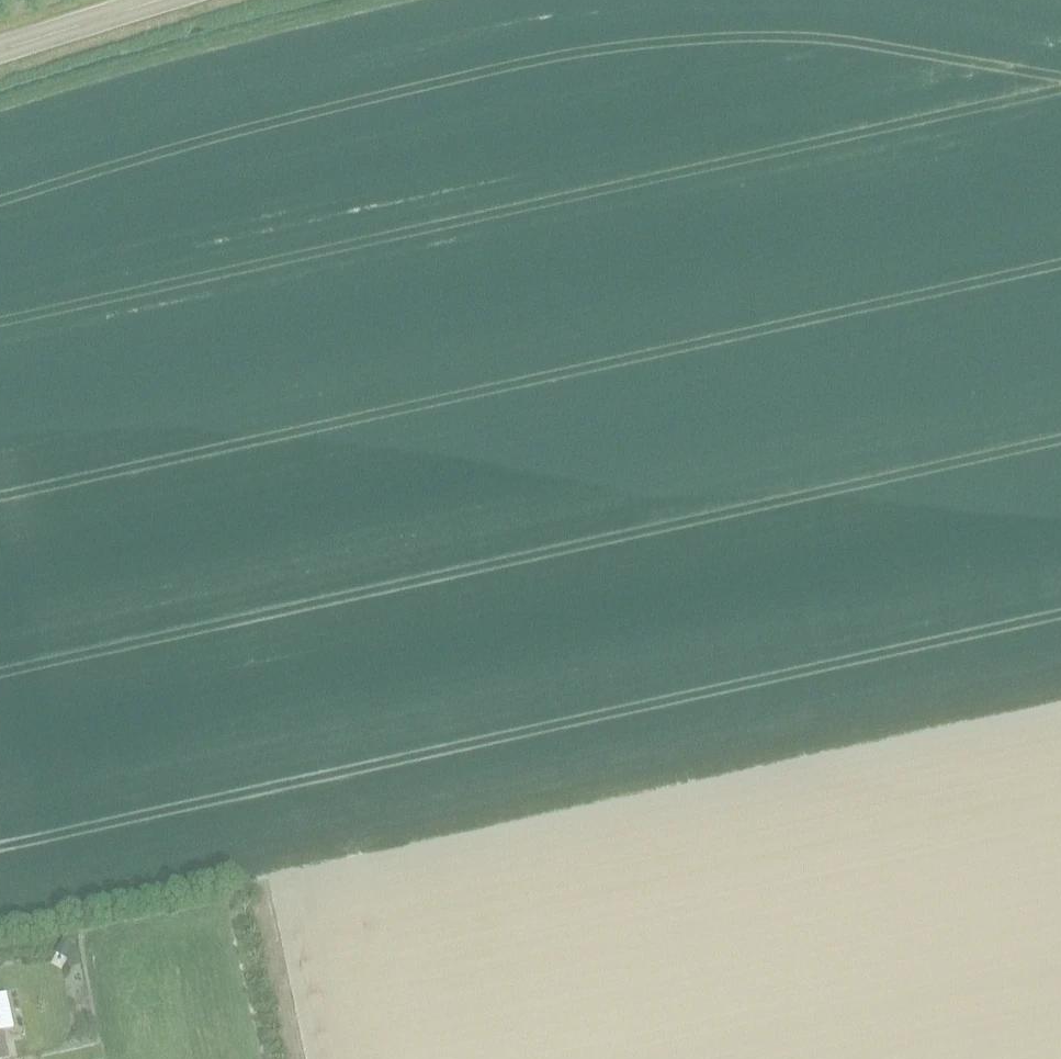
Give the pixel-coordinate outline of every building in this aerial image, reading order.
[(54,955),(67,961),(75,945),(63,938),(54,955)] [(6,1043),(3,1032),(0,1033),(0,1058),(9,1058),(6,1043)]
